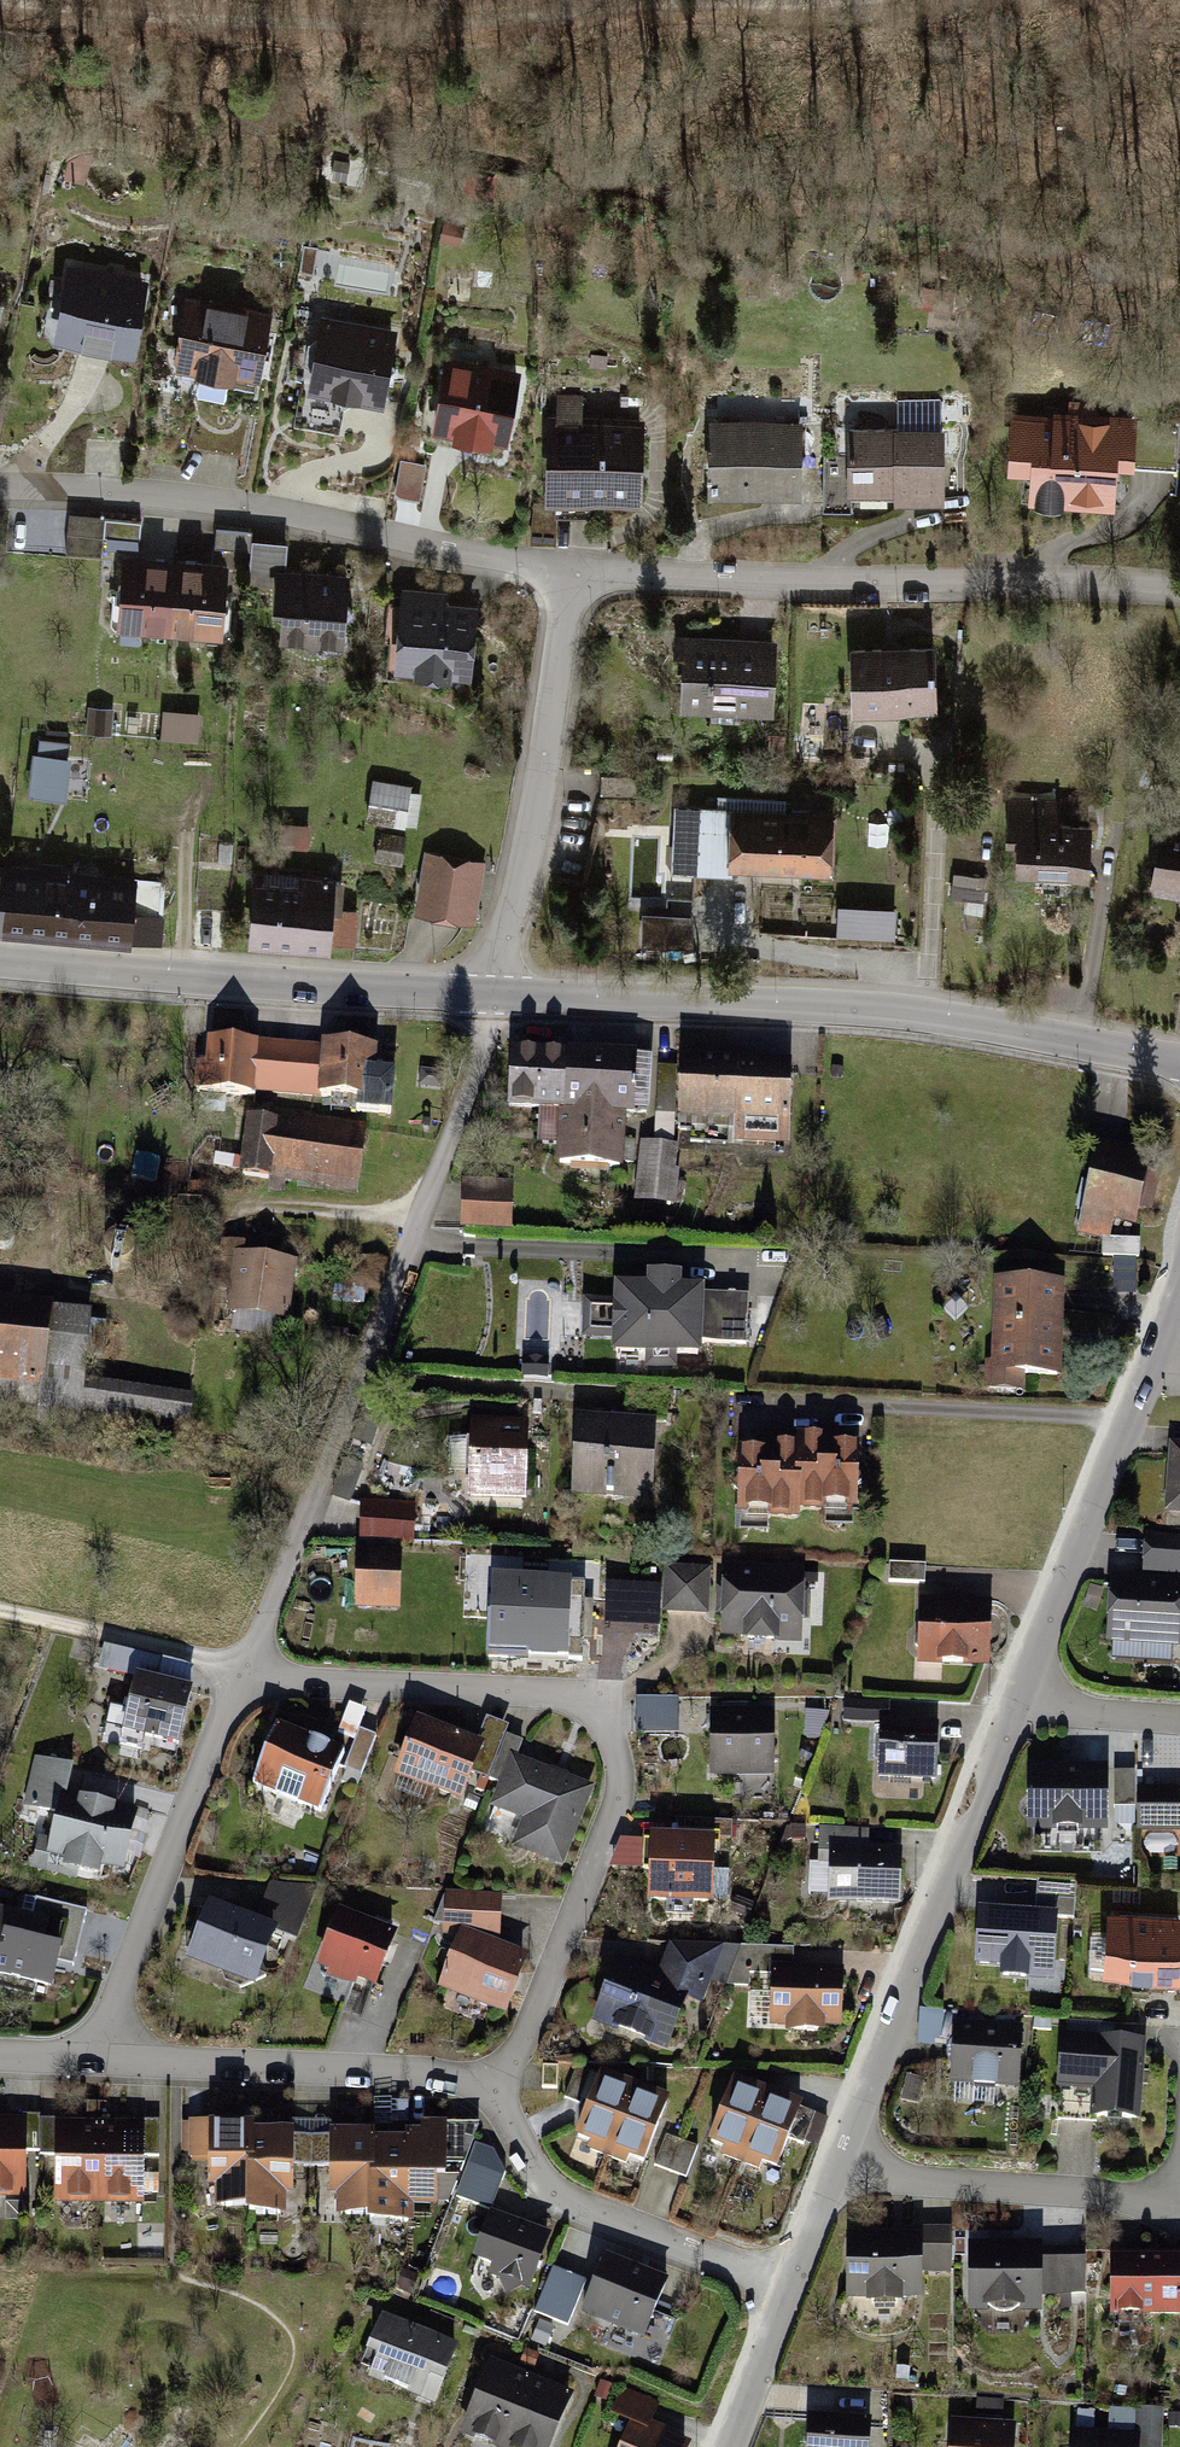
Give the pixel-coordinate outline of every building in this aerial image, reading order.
[(462,232),(445,229),(442,243),(460,247),(462,232)] [(143,281),(69,267),(55,339),(130,353),(143,281)] [(270,318),(189,301),(174,372),(255,389),(270,318)] [(393,335),(321,322),(310,386),(381,399),(393,335)] [(515,377),(446,364),(434,428),(503,441),(515,377)] [(559,418),(549,417),(549,500),(642,501),(643,419),(581,419),(582,397),(559,397),(559,418)] [(1063,415),(1013,412),(1009,472),(1032,473),(1030,502),(1113,507),(1116,462),(1135,464),(1138,420),(1094,417),(1095,400),(1064,398),(1063,415)] [(801,423),(711,422),(711,496),(800,497),(801,423)] [(939,428),(850,431),(852,501),(942,497),(939,428)] [(102,523),(72,520),(69,553),(99,555),(102,523)] [(142,528),(107,525),(105,543),(140,546),(142,528)] [(289,547),(253,544),(249,587),(273,589),(274,572),(287,573),(289,547)] [(233,577),(126,566),(119,629),(226,641),(233,577)] [(287,573),(274,572),(272,614),(285,615),(283,645),(341,648),(346,577),(287,573)] [(479,605),(404,596),(395,671),(470,680),(479,605)] [(778,648),(690,643),(686,711),(774,716),(778,648)] [(932,647),(852,647),(853,710),(933,710),(932,647)] [(165,738),(201,739),(202,712),(166,711),(165,738)] [(72,757),(34,753),(29,795),(68,799),(72,757)] [(639,779),(603,778),(602,798),(639,799),(639,779)] [(425,794),(374,785),(370,808),(397,813),(394,831),(417,835),(425,794)] [(1056,796),(1010,793),(1007,835),(1019,836),(1016,877),(1087,882),(1091,825),(1054,823),(1056,796)] [(836,816),(735,811),(732,871),(833,876),(836,816)] [(729,813),(703,812),(701,866),(726,867),(729,813)] [(380,832),(376,859),(406,863),(410,836),(380,832)] [(1165,834),(1153,896),(1179,900),(1179,837),(1165,834)] [(486,865),(428,854),(417,914),(475,925),(486,865)] [(128,948),(134,885),(0,872),(0,935),(128,948)] [(331,885),(256,882),(253,943),(328,947),(331,885)] [(841,906),(840,937),(898,938),(899,907),(841,906)] [(697,947),(697,913),(652,912),(652,947),(697,947)] [(377,1051),(208,1044),(206,1096),(362,1103),(361,1115),(394,1116),(396,1075),(376,1074),(377,1051)] [(633,1058),(514,1053),(512,1113),(558,1115),(556,1170),(628,1173),(633,1058)] [(791,1073),(687,1070),(685,1145),(788,1148),(791,1073)] [(366,1137),(252,1124),(245,1178),(359,1191),(366,1137)] [(1151,1158),(1102,1146),(1080,1233),(1112,1240),(1115,1228),(1133,1232),(1151,1158)] [(680,1151),(642,1148),(639,1205),(677,1207),(680,1151)] [(511,1171),(463,1171),(464,1229),(512,1228),(511,1171)] [(1141,1243),(1103,1243),(1103,1263),(1114,1263),(1114,1294),(1137,1294),(1137,1262),(1141,1262),(1141,1243)] [(297,1266),(225,1256),(216,1313),(288,1324),(297,1266)] [(1064,1286),(994,1285),(992,1366),(986,1366),(985,1394),(1024,1395),(1025,1377),(1062,1378),(1064,1286)] [(748,1295),(620,1292),(618,1358),(705,1360),(705,1343),(747,1344),(748,1295)] [(0,1306),(0,1424),(191,1443),(196,1393),(78,1381),(85,1315),(0,1306)] [(521,1496),(522,1429),(469,1428),(468,1495),(521,1496)] [(656,1429),(579,1428),(578,1495),(655,1496),(656,1429)] [(760,1452),(741,1451),(740,1508),(856,1510),(858,1435),(760,1432),(760,1452)] [(1172,1447),(1170,1519),(1179,1519),(1179,1447),(1172,1447)] [(412,1504),(364,1502),(362,1545),(412,1546),(412,1504)] [(399,1554),(358,1554),(357,1613),(398,1614),(399,1554)] [(928,1566),(891,1564),(890,1582),(926,1584),(928,1566)] [(707,1567),(670,1567),(670,1614),(707,1614),(707,1567)] [(802,1574),(724,1570),(720,1638),(799,1642),(802,1574)] [(571,1582),(492,1579),(489,1655),(568,1658),(571,1582)] [(1111,1588),(1110,1643),(1179,1645),(1179,1590),(1111,1588)] [(985,1608),(921,1605),(918,1668),(982,1671),(985,1608)] [(162,1661),(113,1649),(108,1674),(135,1680),(157,1685),(162,1661)] [(135,1680),(123,1734),(173,1746),(186,1692),(157,1685),(135,1680)] [(678,1699),(637,1699),(637,1736),(678,1736),(678,1699)] [(887,1702),(849,1701),(849,1724),(887,1724),(887,1702)] [(773,1708),(713,1707),(712,1773),(773,1774),(773,1708)] [(505,1730),(486,1722),(470,1770),(490,1776),(503,1736),(505,1730)] [(478,1744),(416,1724),(399,1776),(462,1796),(470,1770),(478,1744)] [(936,1730),(878,1727),(875,1783),(933,1786),(936,1730)] [(339,1750),(280,1730),(259,1793),(318,1813),(339,1750)] [(377,1736),(361,1730),(348,1765),(364,1770),(377,1736)] [(521,1744),(503,1736),(489,1779),(509,1784),(519,1757),(521,1744)] [(591,1782),(519,1757),(499,1814),(524,1823),(514,1850),(562,1867),(591,1782)] [(69,1768),(35,1762),(27,1808),(61,1814),(69,1768)] [(1104,1773),(1027,1776),(1029,1834),(1106,1832),(1104,1773)] [(1179,1790),(1139,1790),(1139,1837),(1179,1837),(1179,1819),(1179,1790)] [(143,1816),(69,1798),(55,1858),(129,1876),(143,1816)] [(1134,1807),(1114,1806),(1115,1831),(1136,1830),(1134,1807)] [(868,1830),(824,1829),(824,1858),(829,1860),(868,1858),(868,1830)] [(713,1845),(649,1842),(646,1913),(710,1916),(713,1845)] [(902,1861),(829,1860),(829,1915),(901,1916),(902,1861)] [(1041,1879),(1038,1909),(1075,1913),(1077,1883),(1041,1879)] [(318,1885),(275,1884),(261,1919),(299,1934),(318,1885)] [(501,1900),(448,1898),(447,1934),(463,1937),(500,1936),(501,1900)] [(271,1928),(209,1908),(191,1963),(253,1983),(271,1928)] [(1058,1914),(978,1909),(974,1967),(1000,1969),(999,1979),(1053,1983),(1058,1914)] [(0,1910),(0,1975),(52,1986),(66,1924),(0,1910)] [(1179,1982),(1179,1910),(1107,1910),(1106,1981),(1179,1982)] [(393,1937),(341,1916),(319,1970),(370,1991),(393,1937)] [(525,1961),(463,1937),(442,1991),(503,2015),(525,1961)] [(738,1949),(671,1945),(661,1972),(620,1957),(594,2021),(667,2053),(685,2008),(699,2013),(710,1986),(724,1991),(738,1949)] [(789,1950),(748,1952),(749,1973),(789,1972),(789,1950)] [(841,1980),(774,1979),(773,2029),(840,2030),(841,1980)] [(956,2014),(922,2012),(920,2045),(954,2047),(956,2014)] [(1022,2029),(958,2024),(953,2086),(1017,2091),(1022,2029)] [(1145,2037),(1062,2032),(1059,2089),(1097,2092),(1095,2124),(1140,2127),(1145,2037)] [(594,2078),(576,2071),(564,2101),(582,2108),(594,2078)] [(665,2105),(602,2080),(574,2150),(637,2175),(665,2105)] [(800,2113),(736,2089),(709,2160),(773,2184),(800,2113)] [(159,2121),(145,2120),(143,2162),(157,2162),(159,2121)] [(205,2122),(185,2121),(184,2162),(204,2163),(205,2122)] [(419,2136),(333,2135),(332,2192),(343,2192),(343,2215),(365,2216),(365,2228),(411,2229),(412,2217),(435,2218),(436,2184),(446,2184),(447,2123),(419,2123),(419,2136)] [(140,2126),(58,2125),(57,2197),(139,2198),(140,2126)] [(0,2126),(0,2198),(24,2199),(24,2126),(0,2126)] [(293,2135),(213,2132),(209,2215),(289,2218),(293,2135)] [(320,2138),(295,2138),(296,2168),(320,2168),(320,2138)] [(691,2151),(667,2143),(657,2171),(681,2180),(691,2151)] [(500,2180),(472,2170),(460,2203),(488,2214),(500,2180)] [(550,2236),(497,2217),(476,2276),(529,2294),(550,2236)] [(949,2231),(917,2231),(917,2281),(950,2280),(949,2231)] [(912,2241),(850,2242),(852,2304),(914,2302),(912,2241)] [(1038,2249),(969,2248),(968,2316),(1037,2318),(1038,2249)] [(1079,2253),(1044,2253),(1044,2299),(1079,2299),(1079,2253)] [(1113,2261),(1114,2320),(1179,2318),(1179,2259),(1113,2261)] [(664,2286),(603,2261),(580,2316),(641,2341),(664,2286)] [(553,2267),(538,2315),(573,2325),(587,2278),(553,2267)] [(451,2352),(385,2328),(365,2385),(431,2408),(451,2352)] [(489,2368),(462,2439),(482,2446),(551,2446),(569,2399),(489,2368)] [(657,2410),(626,2399),(616,2425),(648,2437),(657,2410)] [(890,2400),(874,2400),(873,2436),(888,2436),(890,2400)] [(1141,2415),(1140,2446),(1162,2446),(1163,2416),(1141,2415)] [(812,2428),(811,2446),(868,2446),(869,2430),(812,2428)] [(954,2431),(954,2446),(1012,2446),(1012,2434),(954,2431)] [(1076,2435),(1075,2446),(1136,2446),(1136,2438),(1076,2435)] [(630,2437),(625,2446),(654,2446),(630,2437)]
